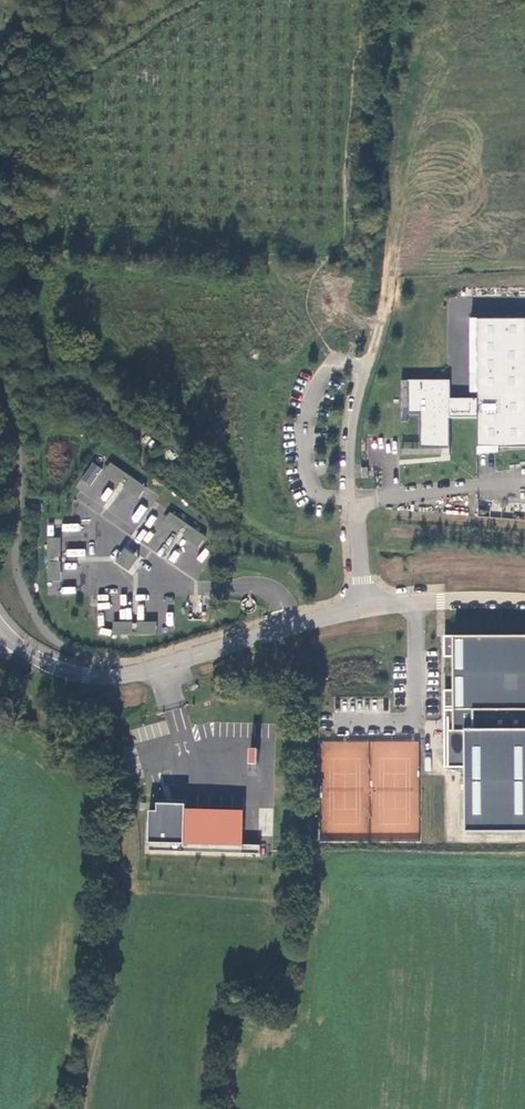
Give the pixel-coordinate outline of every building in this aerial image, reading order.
[(407,379),(407,413),(419,413),(419,447),(449,447),(449,417),(477,417),(477,446),(499,446),(524,446),(524,317),(477,317),(477,391),(477,397),(449,397),(450,379),(407,379)] [(499,446),(477,446),(478,455),(499,452),(499,446)] [(93,462),(80,479),(90,486),(102,469),(93,462)] [(145,487),(112,464),(104,475),(137,498),(145,487)] [(106,502),(113,491),(107,487),(100,498),(106,502)] [(140,523),(146,507),(138,504),(132,520),(140,523)] [(205,538),(170,514),(164,523),(198,548),(205,538)] [(80,524),(62,523),(61,530),(79,532),(80,524)] [(62,540),(48,539),(48,582),(62,582),(62,540)] [(85,548),(66,549),(66,557),(85,556),(85,548)] [(197,559),(202,563),(210,552),(204,548),(197,559)] [(139,560),(126,551),(118,563),(130,572),(139,560)] [(99,594),(98,609),(126,609),(126,594),(109,594),(99,594)] [(120,620),(132,618),(131,608),(119,609),(120,620)] [(158,623),(116,623),(116,636),(158,636),(158,623)] [(454,641),(453,662),(459,662),(458,771),(486,772),(486,835),(524,835),(524,642),(454,641)] [(250,748),(248,761),(254,762),(256,749),(250,748)] [(249,810),(191,807),(191,804),(164,803),(164,810),(156,809),(155,840),(248,844),(249,810)]
